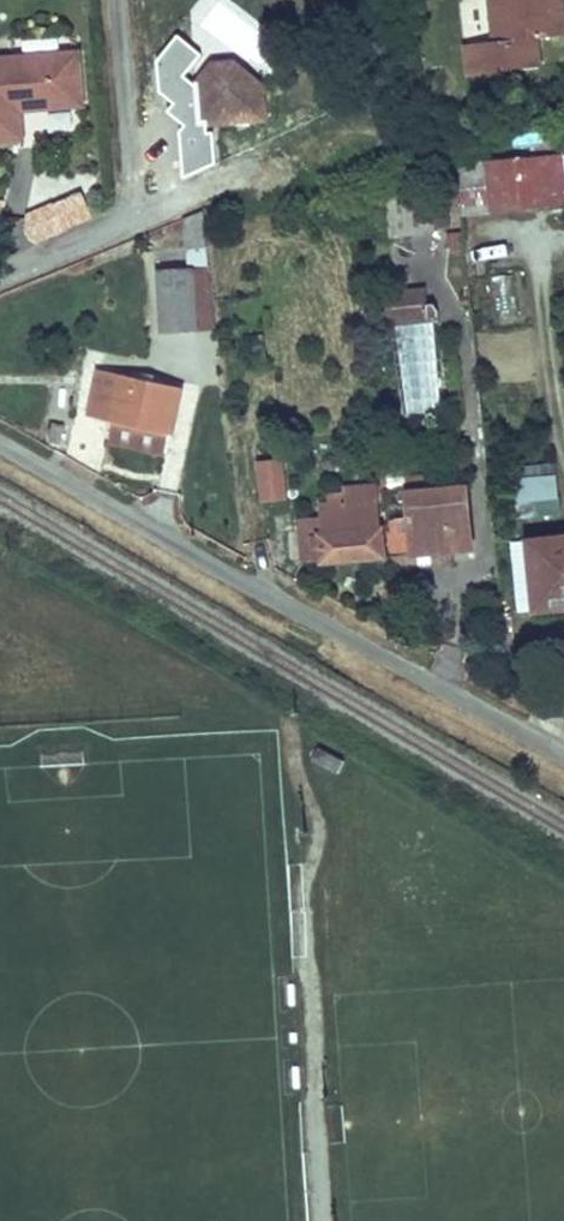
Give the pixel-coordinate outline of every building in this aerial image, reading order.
[(494,43),(465,47),(468,77),(539,69),(536,40),(551,38),(547,0),(490,0),(494,43)] [(562,0),(547,0),(551,38),(563,37),(563,16),(562,0)] [(22,138),(19,109),(83,104),(79,54),(14,59),(14,69),(0,70),(0,140),(22,138)] [(0,61),(0,70),(14,69),(14,59),(0,61)] [(212,65),(196,86),(218,84),(218,90),(242,88),(251,77),(234,63),(212,65)] [(218,84),(196,86),(200,125),(265,119),(263,86),(251,77),(242,88),(218,90),(218,84)] [(462,214),(491,211),(486,161),(484,144),(456,155),(462,214)] [(491,211),(496,211),(496,214),(547,209),(546,206),(563,205),(563,174),(562,154),(486,161),(491,211)] [(392,236),(434,233),(430,197),(388,201),(392,236)] [(66,229),(55,204),(27,216),(26,224),(26,229),(28,238),(35,243),(66,229)] [(203,212),(185,219),(188,249),(207,246),(203,212)] [(210,267),(207,246),(188,249),(190,269),(210,267)] [(193,270),(158,272),(161,332),(197,330),(193,270)] [(430,318),(428,305),(427,292),(361,298),(364,325),(430,318)] [(435,304),(428,305),(430,318),(441,317),(439,311),(435,304)] [(153,381),(142,379),(99,370),(89,416),(117,422),(112,441),(164,452),(168,433),(172,434),(182,387),(153,381)] [(144,373),(142,379),(153,381),(155,375),(144,373)] [(53,424),(50,442),(61,444),(64,426),(53,424)] [(282,461),(258,464),(262,501),(286,498),(282,461)] [(407,479),(408,494),(429,492),(428,477),(407,479)] [(520,516),(559,511),(556,478),(516,483),(520,516)] [(324,520),(300,522),(303,562),(316,561),(316,562),(324,562),(324,563),(385,557),(382,529),(380,529),(376,486),(375,486),(345,489),(345,494),(329,496),(330,504),(323,505),(324,520)] [(432,553),(433,566),(456,564),(454,551),(473,549),(468,489),(408,494),(410,519),(398,520),(399,533),(412,532),(414,555),(432,553)] [(399,569),(433,566),(432,553),(414,555),(412,532),(399,533),(398,520),(391,520),(390,534),(392,557),(399,569)] [(536,610),(536,611),(563,608),(563,538),(528,542),(529,545),(536,610)] [(520,611),(536,610),(529,545),(514,546),(520,611)] [(338,774),(345,761),(319,748),(313,761),(338,774)]
